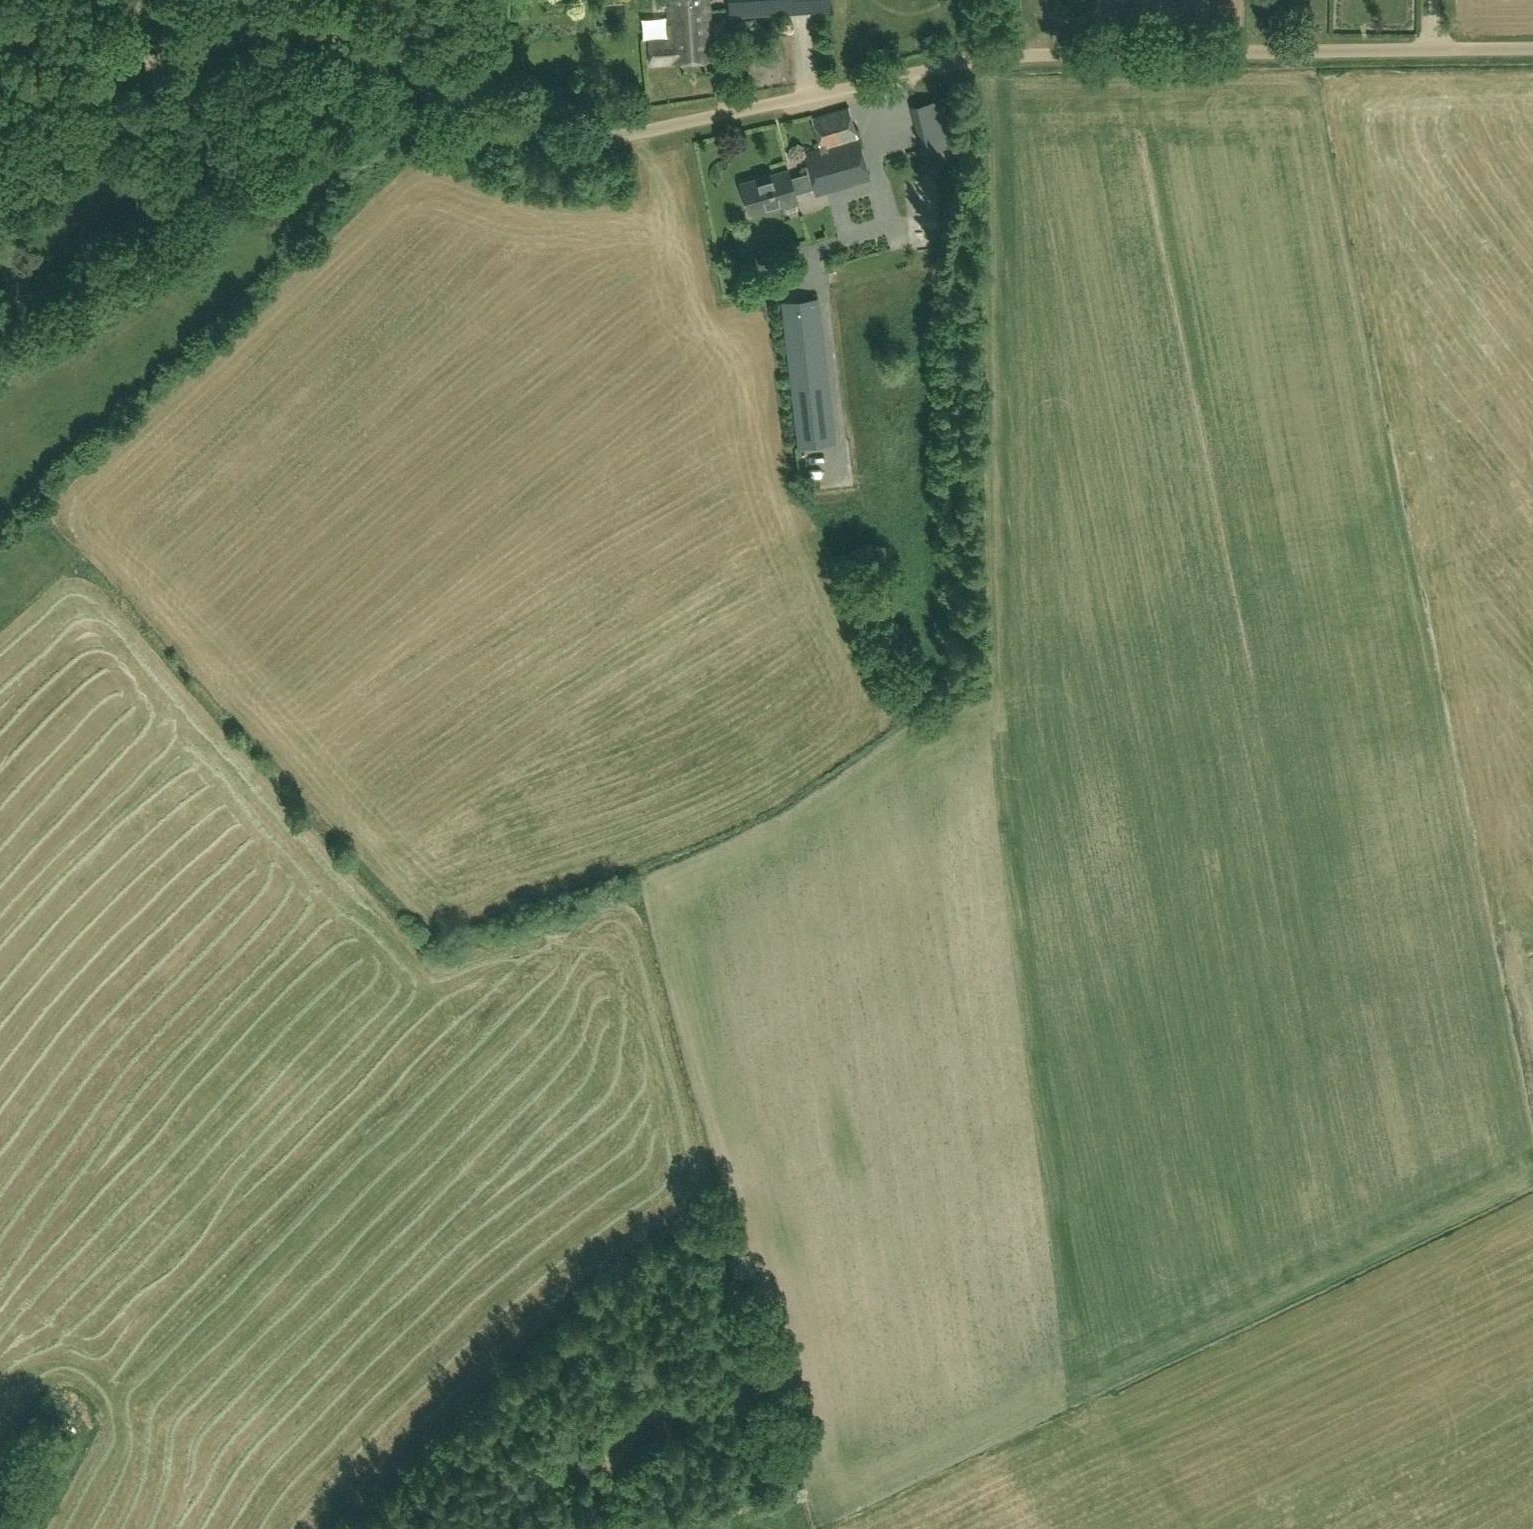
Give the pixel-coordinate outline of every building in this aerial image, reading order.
[(651,62),(672,61),(712,58),(708,0),(668,0),(671,35),(666,36),(666,40),(649,41),(651,62)] [(829,0),(728,0),(729,16),(830,10),(829,0)] [(726,35),(741,34),(740,22),(725,23),(726,35)] [(948,96),(943,97),(910,106),(922,153),(955,144),(945,106),(951,104),(948,96)] [(810,172),(815,187),(817,194),(871,178),(850,105),(812,116),(821,147),(805,152),(810,172)] [(815,187),(810,172),(792,177),(789,169),(741,183),(750,214),(798,200),(796,193),(815,187)] [(828,200),(830,233),(849,232),(847,191),(838,191),(838,199),(828,200)] [(914,234),(913,246),(935,246),(935,234),(914,234)] [(799,446),(835,442),(818,299),(783,303),(799,446)]
